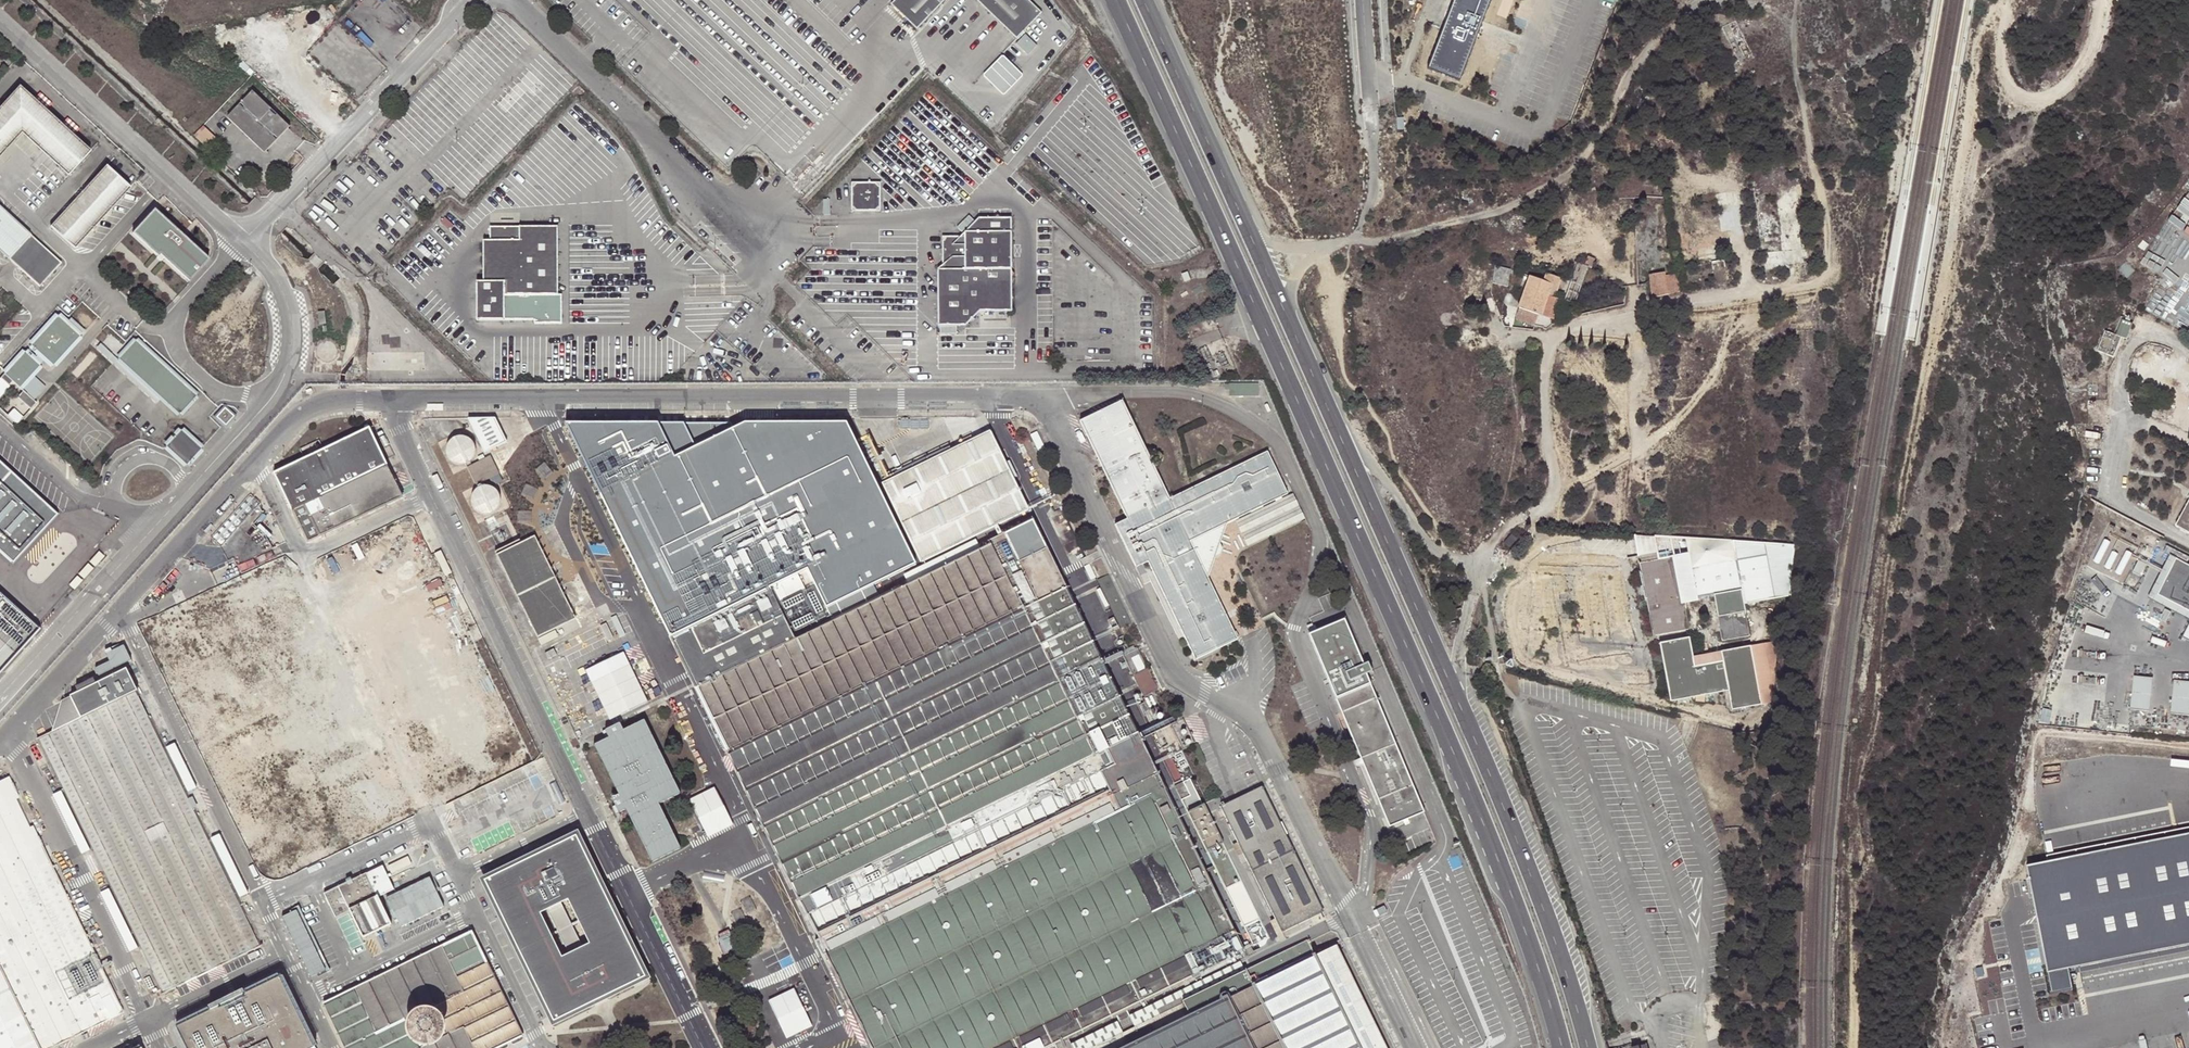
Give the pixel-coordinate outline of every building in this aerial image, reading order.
[(890,7),(915,32),(946,0),(896,0),(890,7)] [(1041,16),(1025,0),(972,0),(1015,42),(1041,16)] [(1462,2),(1462,5),(1455,3),(1432,69),(1464,81),(1493,0),(1461,0),(1462,2)] [(90,150),(19,87),(0,108),(0,156),(21,133),(66,175),(90,150)] [(251,89),(227,115),(265,152),(289,124),(251,89)] [(216,137),(202,125),(193,135),(206,147),(216,137)] [(73,248),(130,187),(106,167),(50,227),(73,248)] [(878,215),(878,186),(850,186),(850,215),(878,215)] [(0,205),(0,250),(39,286),(61,261),(0,205)] [(186,284),(206,263),(151,214),(129,237),(155,260),(157,258),(186,284)] [(1009,314),(1009,221),(976,221),(958,240),(940,240),(940,268),(935,273),(935,329),(963,329),(978,314),(1009,314)] [(481,241),(482,282),(474,282),(475,322),(533,322),(533,325),(560,325),(560,296),(556,296),(557,228),(488,228),(488,242),(481,241)] [(1542,278),(1526,274),(1516,305),(1518,306),(1514,317),(1533,324),(1537,315),(1539,316),(1552,285),(1556,287),(1560,277),(1545,271),(1542,278)] [(1680,292),(1677,273),(1664,274),(1663,271),(1648,273),(1649,279),(1651,297),(1680,292)] [(1188,272),(1181,274),(1185,282),(1191,280),(1188,272)] [(1552,285),(1539,316),(1537,315),(1533,324),(1543,326),(1548,316),(1553,318),(1564,290),(1556,287),(1552,285)] [(2188,329),(2188,307),(2180,325),(2188,329)] [(57,311),(30,342),(53,363),(81,332),(57,311)] [(325,311),(318,312),(319,325),(326,324),(325,311)] [(2106,333),(2098,354),(2115,360),(2123,340),(2127,341),(2133,326),(2123,322),(2117,338),(2106,333)] [(198,395),(136,339),(118,358),(180,415),(198,395)] [(23,349),(2,372),(19,388),(40,364),(23,349)] [(1208,577),(1215,557),(1222,554),(1224,548),(1220,542),(1227,522),(1287,493),(1267,451),(1169,498),(1123,400),(1080,420),(1127,518),(1116,523),(1137,566),(1148,561),(1194,658),(1237,638),(1208,577)] [(215,415),(226,426),(234,417),(223,407),(215,415)] [(509,441),(494,412),(473,422),(487,451),(509,441)] [(270,474),(304,545),(402,498),(385,464),(386,464),(368,427),(270,474)] [(181,431),(167,447),(187,465),(202,449),(181,431)] [(881,489),(919,567),(1028,514),(990,436),(881,489)] [(462,439),(459,440),(459,441),(457,442),(455,444),(453,446),(452,448),(452,451),(452,453),(452,456),(453,458),(454,460),(456,462),(458,464),(460,465),(462,466),(465,466),(467,466),(470,466),(472,465),(474,463),(476,462),(478,459),(479,457),(479,454),(480,452),(479,449),(478,447),(477,445),(476,443),(474,441),(472,440),(469,439),(467,439),(464,439),(462,439)] [(503,478),(495,460),(472,471),(480,488),(503,478)] [(11,567),(56,518),(0,466),(0,557),(11,567)] [(486,489),(484,490),(482,491),(480,493),(478,495),(477,497),(476,500),(476,502),(476,505),(476,507),(477,509),(479,512),(480,513),(482,515),(485,516),(487,517),(490,517),(492,517),(495,516),(497,515),(499,514),(501,512),(503,508),(504,505),(504,503),(504,500),(503,498),(502,496),(500,493),(498,492),(496,490),(494,490),(491,489),(489,489),(486,489)] [(1304,518),(1292,493),(1236,520),(1248,545),(1304,518)] [(2174,526),(2188,534),(2188,499),(2174,526)] [(1053,1043),(1067,1036),(1244,950),(1141,739),(1137,732),(1032,519),(988,540),(990,544),(868,603),(856,609),(850,596),(824,609),(807,576),(672,645),(817,939),(815,941),(825,962),(828,961),(871,1047),(1042,1047),(1053,1043)] [(1636,557),(1640,556),(1657,553),(1658,554),(1668,552),(1670,557),(1688,554),(1691,568),(1720,563),(1715,538),(1631,535),(1636,557)] [(1509,548),(1516,540),(1511,536),(1504,544),(1509,548)] [(577,619),(537,538),(498,557),(538,638),(577,619)] [(1742,604),(1792,595),(1794,543),(1715,538),(1720,563),(1691,568),(1688,554),(1670,557),(1668,552),(1658,554),(1657,553),(1640,556),(1642,564),(1644,563),(1647,576),(1644,576),(1642,577),(1646,596),(1650,595),(1658,636),(1686,630),(1681,603),(1695,600),(1695,599),(1712,595),(1721,641),(1748,636),(1742,604)] [(99,551),(89,562),(95,567),(104,556),(99,551)] [(436,555),(446,577),(453,574),(442,552),(436,555)] [(2151,597),(2188,617),(2188,611),(2158,594),(2176,558),(2171,556),(2151,597)] [(2188,611),(2188,565),(2176,558),(2158,594),(2188,611)] [(87,564),(79,574),(84,579),(93,569),(87,564)] [(1132,620),(1109,573),(1099,579),(1122,626),(1132,620)] [(359,582),(362,589),(377,582),(374,575),(359,582)] [(77,576),(69,584),(74,589),(82,580),(77,576)] [(856,609),(868,603),(862,590),(850,596),(856,609)] [(0,593),(0,672),(39,628),(0,593)] [(1650,595),(1646,596),(1654,636),(1658,636),(1650,595)] [(1337,697),(1336,698),(1389,826),(1424,811),(1370,683),(1369,684),(1365,674),(1372,671),(1368,661),(1362,664),(1344,621),(1311,635),(1337,697)] [(1726,691),(1730,711),(1759,705),(1748,647),(1719,652),(1721,662),(1693,668),(1691,658),(1688,639),(1658,644),(1670,702),(1726,691)] [(1748,647),(1759,705),(1773,703),(1779,641),(1748,647)] [(1123,653),(1143,695),(1156,688),(1135,647),(1133,649),(1123,653)] [(1693,668),(1721,662),(1719,652),(1710,654),(1710,657),(1701,658),(1701,656),(1691,658),(1693,668)] [(160,993),(248,952),(259,946),(251,929),(123,669),(69,694),(80,717),(36,738),(160,993)] [(2149,710),(2152,677),(2134,675),(2131,708),(2149,710)] [(2174,679),(2170,712),(2188,714),(2188,681),(2174,679)] [(653,860),(683,847),(663,800),(682,792),(649,716),(626,726),(623,720),(608,726),(611,735),(597,741),(619,792),(614,794),(621,811),(630,807),(653,860)] [(1161,728),(1168,744),(1176,740),(1169,725),(1166,719),(1166,718),(1158,722),(1161,728)] [(120,1012),(7,776),(0,779),(0,1047),(48,1047),(120,1012)] [(1176,784),(1182,797),(1191,794),(1184,780),(1176,784)] [(717,785),(692,797),(710,835),(735,824),(717,785)] [(1221,806),(1238,842),(1244,852),(1276,919),(1283,931),(1309,917),(1321,912),(1323,910),(1262,786),(1221,806)] [(1245,925),(1251,922),(1254,928),(1264,924),(1205,804),(1189,812),(1245,925)] [(2024,867),(2050,995),(2072,990),(2068,970),(2188,946),(2188,833),(2024,867)] [(578,837),(486,882),(555,1023),(647,978),(578,837)] [(1244,852),(1238,842),(1234,844),(1239,855),(1244,852)] [(374,889),(367,874),(324,894),(336,918),(350,911),(363,938),(454,893),(430,844),(415,851),(422,865),(374,889)] [(399,860),(403,869),(413,864),(410,856),(399,860)] [(342,970),(307,899),(280,913),(315,983),(342,970)] [(1324,918),(1321,912),(1309,917),(1311,924),(1324,918)] [(1278,933),(1283,931),(1276,919),(1272,921),(1278,933)] [(1245,925),(1247,932),(1254,928),(1251,922),(1245,925)] [(1270,938),(1264,924),(1254,928),(1247,932),(1256,949),(1267,943),(1270,938)] [(400,926),(398,926),(397,926),(396,927),(395,928),(395,929),(395,931),(395,932),(396,933),(399,934),(400,934),(401,933),(402,932),(403,931),(403,930),(403,928),(402,927),(401,926),(400,926)] [(472,932),(323,1004),(345,1047),(494,1047),(522,1034),(472,932)] [(1334,945),(1315,954),(1308,941),(1245,971),(1183,1001),(1184,1003),(1091,1047),(1384,1047),(1334,945)] [(1071,1044),(1073,1047),(1091,1047),(1184,1003),(1183,1001),(1245,971),(1243,967),(1240,962),(1071,1044)] [(282,978),(172,1029),(182,1047),(316,1047),(282,978)] [(1055,1047),(1073,1047),(1071,1044),(1067,1036),(1053,1043),(1055,1047)]
